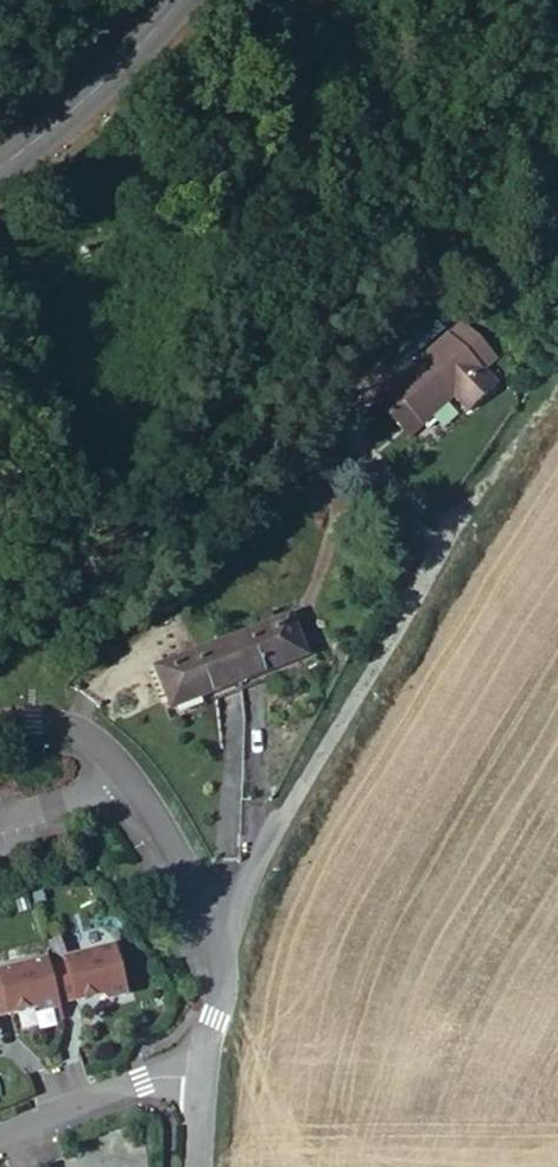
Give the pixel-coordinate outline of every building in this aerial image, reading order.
[(455,306),(441,319),(477,361),(490,348),(455,306)] [(441,319),(380,372),(414,411),(447,382),(461,399),(487,379),(475,363),(477,361),(441,319)] [(414,411),(380,372),(365,385),(398,426),(414,411)] [(297,599),(227,630),(160,659),(179,699),(246,670),(313,641),(297,599)] [(57,952),(48,953),(60,995),(62,991),(109,983),(110,986),(131,984),(123,938),(57,952)] [(48,953),(36,954),(0,962),(0,1002),(6,1001),(6,1004),(40,996),(41,999),(60,995),(48,953)]
